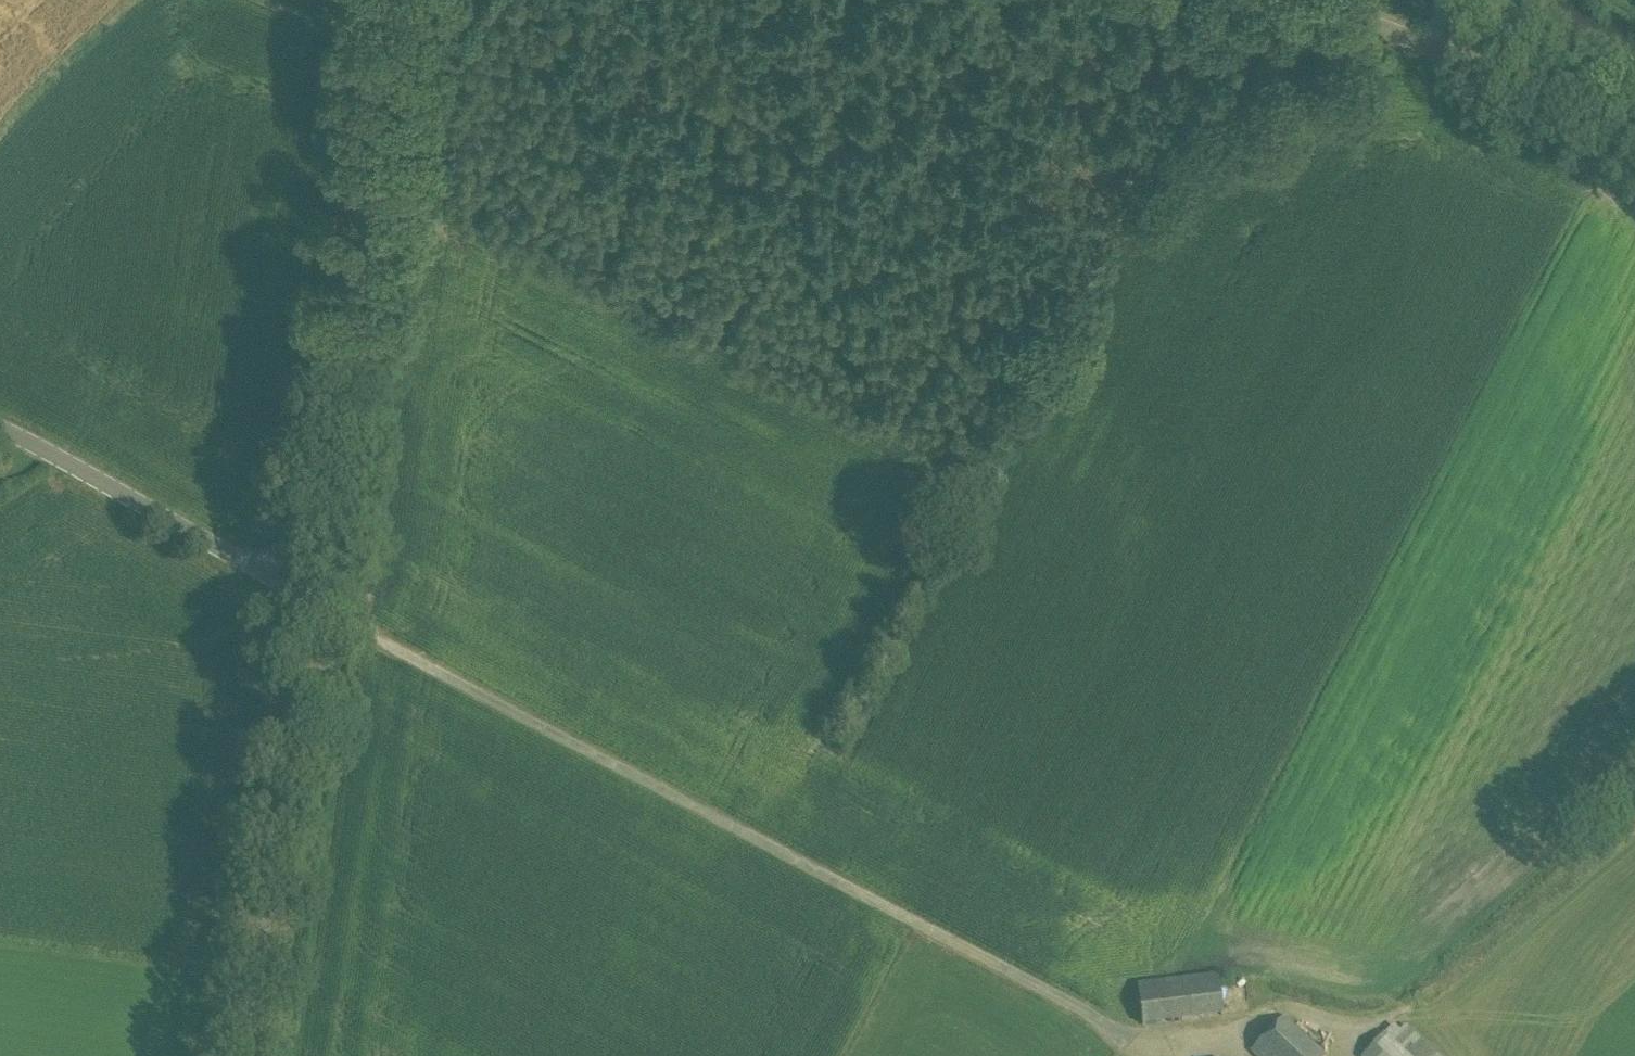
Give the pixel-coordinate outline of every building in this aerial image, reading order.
[(1137,983),(1142,1026),(1161,1023),(1156,981),(1137,983)] [(1285,1017),(1252,1051),(1256,1055),(1325,1055),(1285,1017)] [(1362,1055),(1410,1055),(1385,1032),(1362,1055)]
